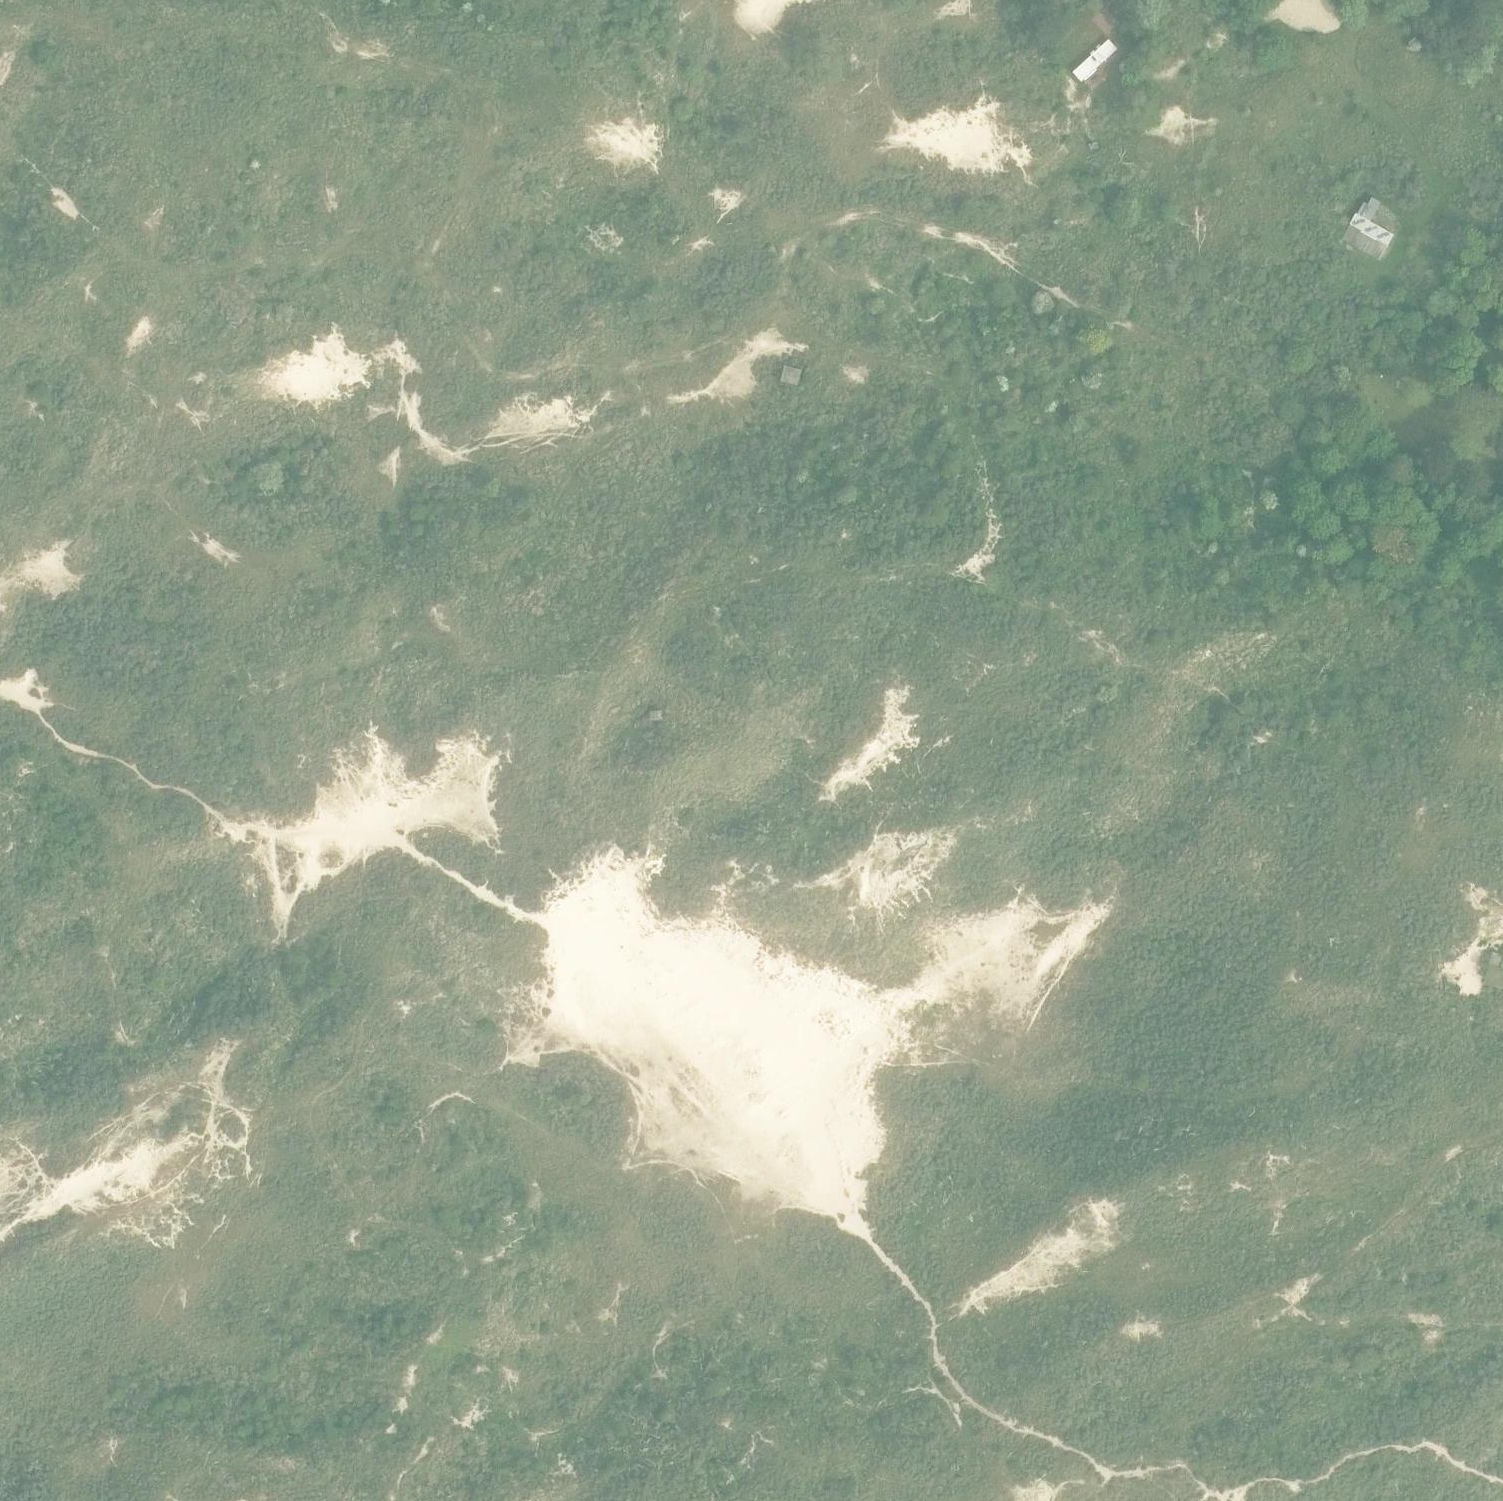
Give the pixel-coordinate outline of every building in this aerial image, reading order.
[(1108,38),(1072,71),(1081,81),(1117,48),(1108,38)] [(1349,223),(1388,244),(1393,234),(1370,221),(1381,202),(1371,196),(1367,204),(1363,202),(1357,213),(1355,212),(1349,223)]
